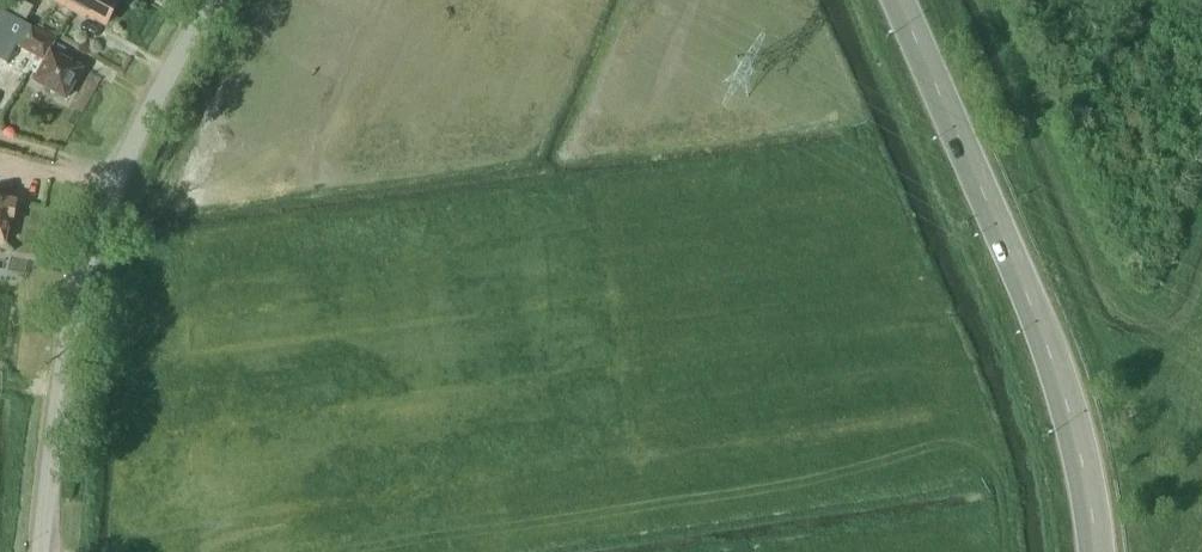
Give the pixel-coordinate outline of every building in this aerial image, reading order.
[(121,0),(54,0),(51,5),(85,23),(87,20),(107,29),(121,0)] [(7,63),(17,45),(45,60),(33,81),(66,99),(83,68),(50,49),(56,39),(4,11),(0,8),(0,59),(7,63)] [(4,245),(9,224),(12,224),(16,202),(0,199),(0,244),(4,245)]
